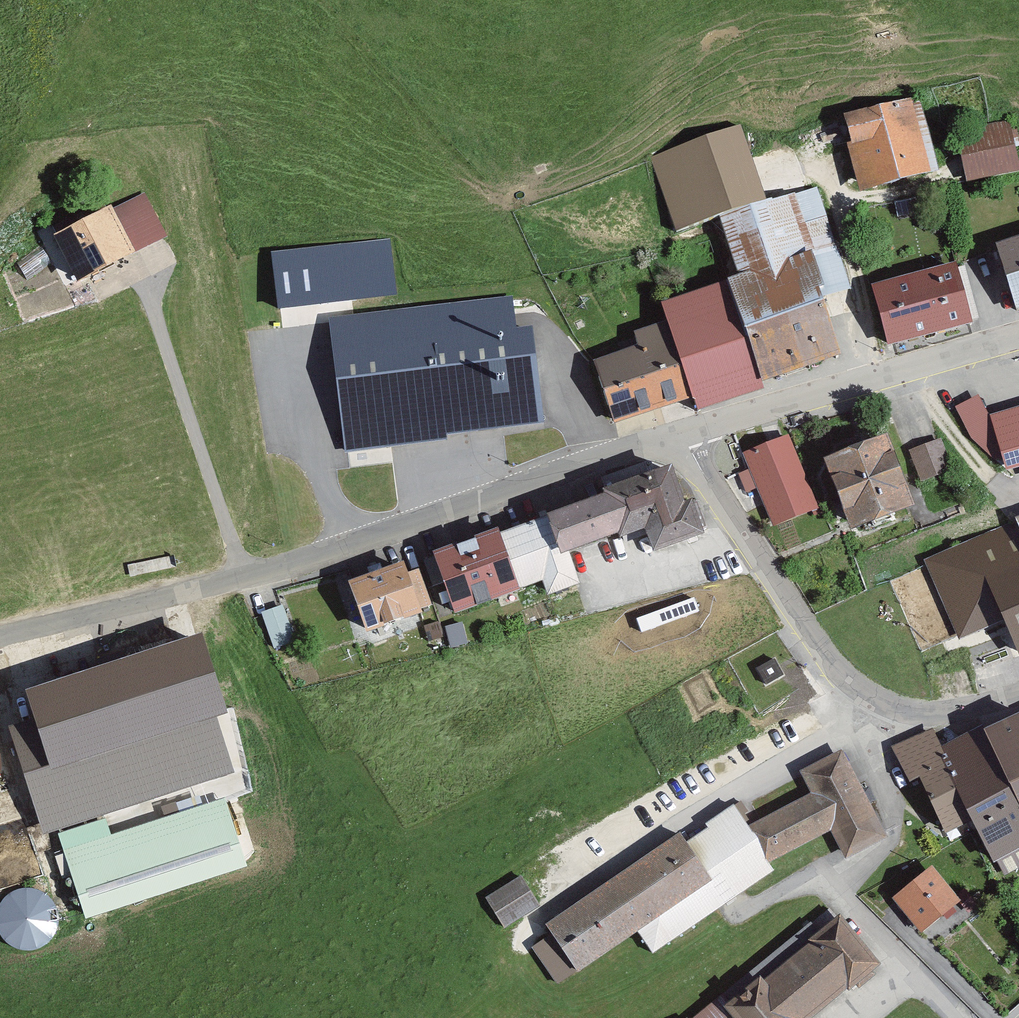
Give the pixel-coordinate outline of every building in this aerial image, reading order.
[(926,99),(848,122),(868,193),(947,170),(926,99)] [(967,184),(1018,172),(1008,122),(956,134),(967,184)] [(742,130),(654,161),(677,230),(718,215),(766,199),(742,130)] [(738,274),(727,278),(762,381),(841,354),(823,296),(852,290),(817,187),(766,199),(718,215),(738,274)] [(152,195),(129,208),(152,249),(175,237),(152,195)] [(129,208),(72,240),(94,281),(152,249),(129,208)] [(52,221),(39,228),(68,284),(81,278),(52,221)] [(276,247),(281,306),(403,296),(398,237),(276,247)] [(997,252),(1016,314),(1018,313),(1018,246),(997,252)] [(965,269),(878,291),(892,345),(979,323),(965,269)] [(661,301),(667,319),(693,398),(697,410),(765,389),(762,381),(727,278),(661,301)] [(519,303),(327,328),(342,446),(552,420),(541,334),(524,336),(519,303)] [(638,343),(593,360),(613,422),(693,398),(667,319),(634,330),(638,343)] [(954,407),(971,438),(993,459),(1007,470),(1018,467),(1018,468),(1018,406),(991,414),(978,395),(954,407)] [(887,433),(824,456),(850,527),(914,503),(887,433)] [(750,467),(737,472),(745,493),(757,488),(773,527),(819,508),(789,434),(744,452),(750,467)] [(940,440),(909,452),(921,484),(952,472),(940,440)] [(604,493),(548,514),(562,553),(569,550),(619,533),(620,536),(645,528),(672,519),(684,500),(672,463),(602,487),(604,493)] [(654,550),(705,533),(693,498),(684,500),(672,519),(645,528),(654,550)] [(548,514),(501,531),(520,588),(542,580),(548,595),(581,583),(569,550),(562,553),(548,514)] [(925,562),(958,639),(1002,620),(1018,660),(1018,531),(1015,523),(925,562)] [(499,527),(434,550),(455,612),(520,588),(501,531),(499,527)] [(404,561),(348,580),(366,631),(423,612),(404,561)] [(292,609),(266,617),(278,654),(304,646),(292,609)] [(52,800),(85,904),(251,852),(228,780),(237,777),(195,642),(29,694),(43,739),(23,745),(42,803),(52,800)] [(772,653),(753,667),(770,691),(790,678),(772,653)] [(795,677),(811,700),(828,688),(812,665),(795,677)] [(987,740),(1018,809),(1018,726),(987,740)] [(938,732),(897,752),(919,797),(929,792),(950,835),(977,821),(947,750),(938,732)] [(947,750),(977,821),(993,861),(1018,849),(1018,809),(987,740),(984,733),(947,750)] [(0,745),(0,773),(14,759),(0,745)] [(757,827),(782,864),(839,835),(854,858),(891,838),(845,750),(811,772),(823,796),(757,827)] [(720,881),(644,937),(658,955),(787,872),(782,864),(757,827),(744,806),(691,839),(720,881)] [(687,834),(550,929),(555,937),(580,975),(581,978),(720,881),(691,839),(687,834)] [(941,869),(900,905),(931,939),(972,903),(941,869)] [(525,881),(490,904),(509,933),(544,910),(525,881)] [(59,888),(2,889),(3,944),(59,944),(59,888)] [(725,1002),(739,1017),(809,1017),(860,974),(868,983),(887,967),(835,907),(725,1002)] [(555,937),(535,950),(560,988),(580,975),(555,937)] [(725,1002),(707,1017),(739,1017),(725,1002)]
